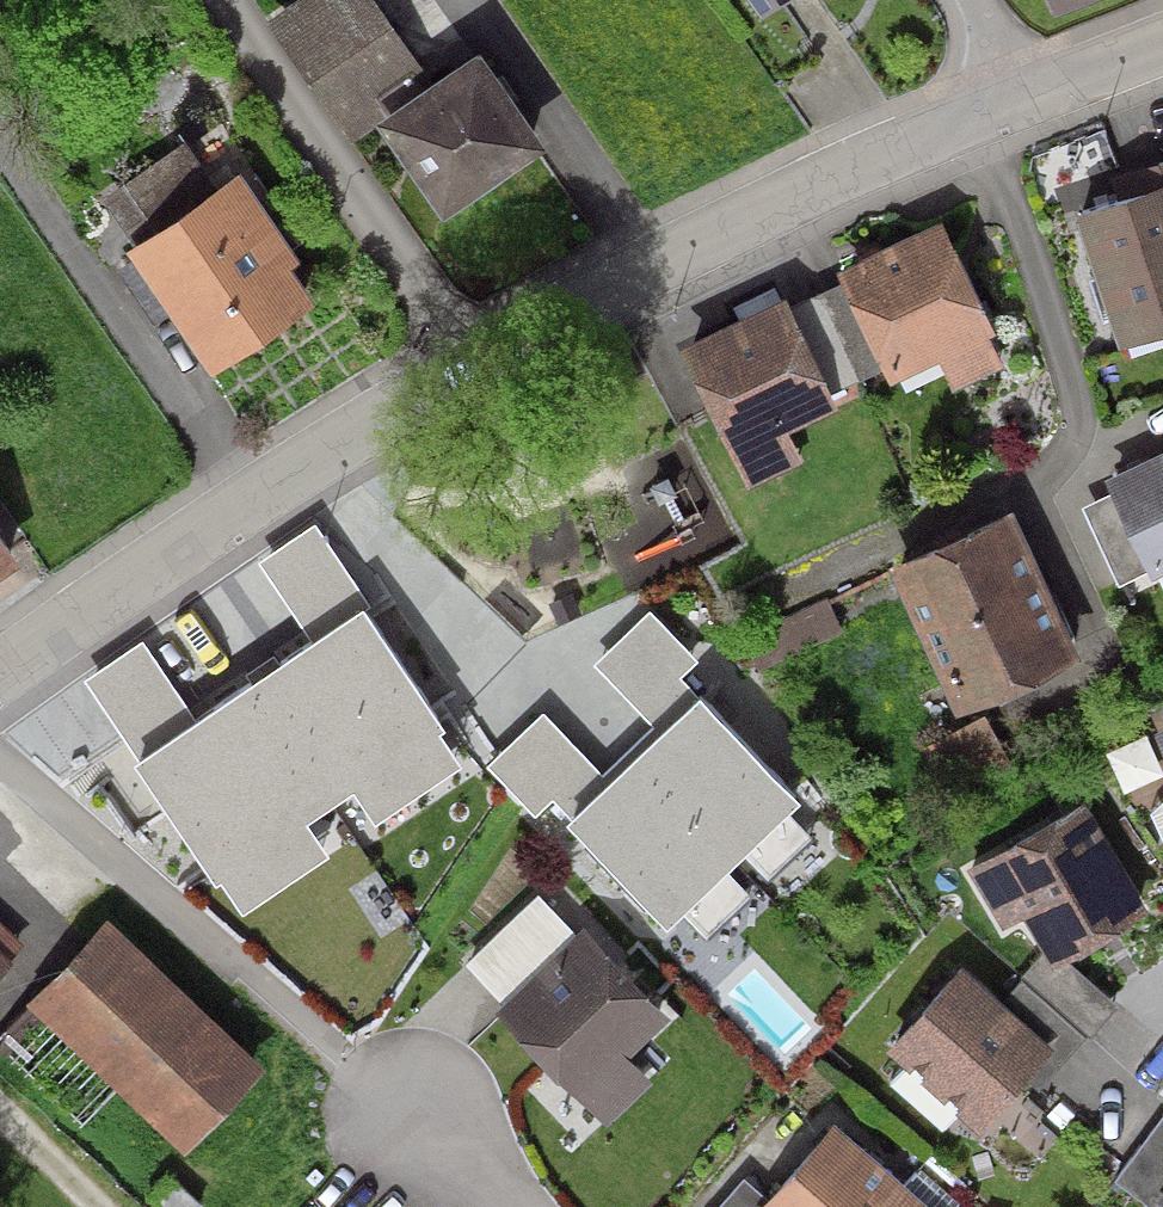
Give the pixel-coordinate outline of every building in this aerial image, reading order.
[(351,0),(314,0),(278,24),(336,109),(398,68),(351,0)] [(523,152),(467,71),(378,133),(435,213),(523,152)] [(1083,223),(1120,339),(1162,325),(1162,198),(1083,223)] [(206,363),(292,307),(220,199),(135,255),(206,363)] [(976,329),(933,240),(845,282),(889,371),(976,329)] [(820,405),(779,316),(690,357),(745,475),(783,458),(769,429),(820,405)] [(1113,486),(1149,567),(1162,561),(1162,464),(1113,486)] [(1049,660),(995,538),(903,578),(957,700),(1049,660)] [(0,556),(0,577),(10,571),(0,556)] [(362,614),(137,767),(242,920),(467,767),(362,614)] [(699,697),(561,825),(663,934),(801,806),(699,697)] [(1123,921),(1074,825),(1004,860),(1053,957),(1123,921)] [(247,1054),(108,925),(46,992),(185,1121),(247,1054)] [(0,949),(0,969),(10,958),(0,949)] [(641,1017),(575,951),(507,1019),(572,1085),(641,1017)] [(1037,1057),(955,986),(896,1054),(978,1125),(1037,1057)] [(827,1146),(774,1206),(898,1206),(827,1146)] [(168,1176),(147,1201),(155,1206),(198,1206),(201,1203),(168,1176)]
